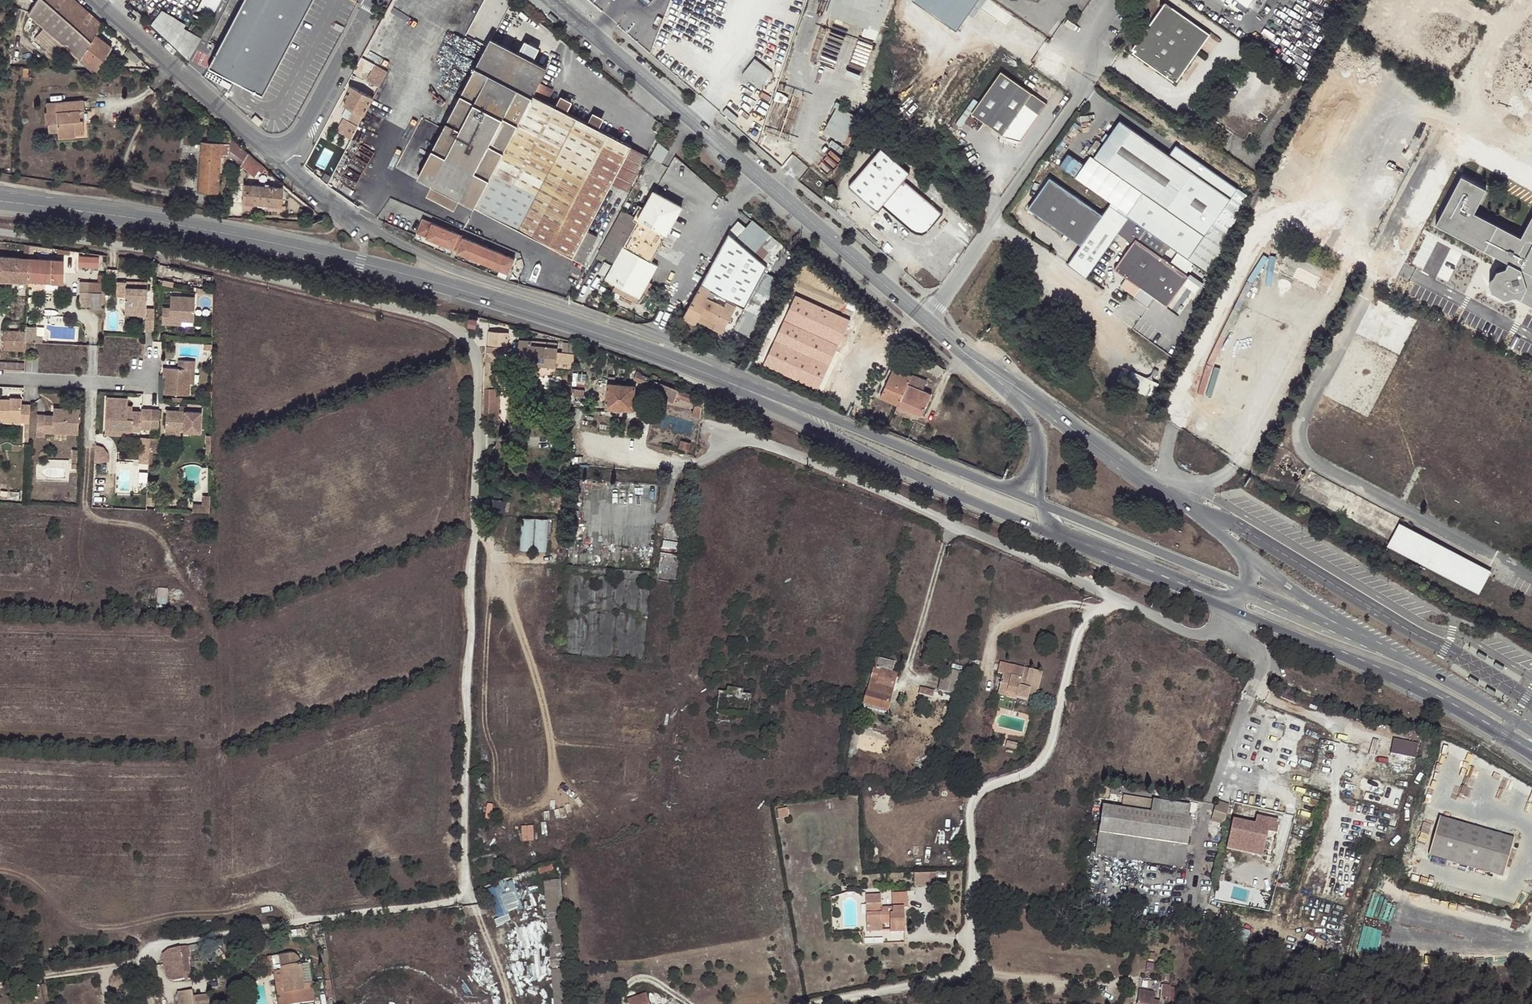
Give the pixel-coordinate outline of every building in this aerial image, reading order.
[(103,25),(76,0),(36,0),(29,11),(45,26),(64,43),(92,69),(97,70),(112,47),(96,35),(103,25)] [(210,17),(219,0),(200,0),(195,10),(210,17)] [(260,93),(309,0),(244,0),(209,65),(260,93)] [(1165,60),(1186,16),(1164,1),(1133,43),(1165,60)] [(187,56),(189,59),(199,38),(166,7),(151,24),(187,56)] [(1120,11),(1126,16),(1129,12),(1123,7),(1120,11)] [(1208,33),(1186,16),(1165,60),(1159,73),(1171,81),(1172,78),(1174,80),(1208,33)] [(1531,117),(1531,17),(1491,96),(1531,117)] [(45,26),(34,38),(53,55),(64,43),(45,26)] [(464,73),(461,79),(453,94),(460,98),(419,176),(433,184),(461,199),(572,258),(574,255),(585,261),(598,237),(587,231),(619,169),(632,146),(622,141),(611,135),(568,112),(557,106),(562,96),(563,95),(556,91),(560,82),(544,73),(548,66),(534,59),(520,52),(492,37),(487,48),(480,44),(476,51),(471,61),(477,64),(471,77),(464,73)] [(520,52),(534,59),(541,47),(527,40),(520,52)] [(1159,73),(1165,60),(1133,43),(1129,48),(1132,49),(1130,51),(1147,64),(1149,62),(1155,65),(1153,68),(1159,73)] [(132,60),(137,55),(128,47),(124,53),(132,60)] [(457,77),(461,79),(464,73),(471,77),(477,64),(471,61),(476,51),(471,49),(457,77)] [(758,57),(744,73),(761,88),(775,72),(758,57)] [(368,80),(383,86),(390,69),(375,63),(368,80)] [(1044,103),(999,70),(969,111),(1000,134),(1022,104),(1036,114),(1044,103)] [(353,86),(343,104),(354,109),(348,119),(343,117),(336,130),(352,138),(364,115),(374,96),(353,86)] [(557,106),(568,112),(574,102),(562,96),(557,106)] [(83,99),(46,102),(47,111),(44,112),(45,122),(47,121),(49,130),(57,130),(58,137),(75,135),(75,134),(84,132),(83,119),(80,120),(79,110),(84,110),(85,110),(83,99)] [(832,106),(817,132),(842,146),(860,115),(853,111),(850,116),(832,106)] [(604,126),(608,117),(597,112),(593,120),(604,126)] [(1166,154),(1118,120),(1090,156),(1140,191),(1165,209),(1192,172),(1166,154)] [(611,135),(622,141),(627,131),(616,125),(611,135)] [(229,153),(239,161),(247,151),(244,149),(229,136),(221,136),(221,141),(200,140),(198,190),(218,191),(218,184),(220,184),(221,171),(219,171),(220,152),(229,153)] [(820,149),(832,159),(838,151),(826,141),(820,149)] [(654,155),(664,161),(671,148),(661,142),(654,155)] [(1173,143),(1166,154),(1192,172),(1165,209),(1140,191),(1123,216),(1185,259),(1186,257),(1235,187),(1173,143)] [(632,146),(619,169),(631,176),(643,153),(632,146)] [(928,216),(933,210),(899,180),(904,174),(876,149),(844,187),(873,212),(878,206),(909,233),(919,234),(933,219),(928,216)] [(247,151),(239,161),(253,173),(258,167),(262,170),(265,167),(247,151)] [(1072,152),(1063,164),(1077,174),(1086,162),(1072,152)] [(1438,222),(1510,260),(1507,265),(1498,268),(1491,281),(1493,289),(1507,296),(1516,294),(1521,297),(1531,302),(1531,218),(1522,236),(1474,211),(1487,186),(1463,174),(1438,222)] [(1046,178),(1024,210),(1077,247),(1066,266),(1084,278),(1112,237),(1125,218),(1106,205),(1099,215),(1046,178)] [(243,200),(279,202),(280,185),(244,183),(243,200)] [(461,199),(433,184),(427,195),(455,210),(461,199)] [(1235,187),(1186,257),(1194,263),(1205,271),(1228,236),(1226,234),(1229,229),(1228,228),(1234,215),(1240,202),(1245,194),(1235,187)] [(620,280),(645,293),(660,266),(653,262),(683,207),(655,191),(640,219),(616,263),(607,280),(617,286),(620,280)] [(616,263),(640,219),(619,208),(596,252),(616,263)] [(938,214),(933,210),(928,216),(933,219),(938,214)] [(741,235),(772,260),(789,240),(759,214),(741,235)] [(501,270),(508,273),(514,258),(464,236),(463,237),(458,235),(460,232),(433,221),(426,236),(453,247),(458,249),(457,251),(501,270)] [(697,327),(699,323),(702,318),(716,326),(713,330),(723,336),(736,310),(726,305),(724,310),(707,301),(711,293),(746,312),(770,267),(773,261),(772,260),(741,235),(733,228),(684,321),(697,327)] [(1162,259),(1169,248),(1145,232),(1137,242),(1162,259)] [(1120,289),(1133,299),(1140,290),(1162,259),(1137,242),(1135,240),(1112,271),(1126,280),(1120,289)] [(80,254),(80,266),(101,266),(101,255),(80,254)] [(1162,259),(1140,290),(1166,308),(1182,286),(1188,277),(1185,275),(1192,266),(1176,254),(1169,264),(1162,259)] [(28,281),(29,280),(29,257),(5,256),(0,255),(0,279),(1,279),(28,281)] [(64,259),(29,257),(29,280),(63,282),(64,259)] [(784,274),(770,267),(746,312),(735,331),(751,339),(784,274)] [(501,270),(499,275),(509,278),(511,274),(508,273),(501,270)] [(80,290),(79,306),(100,307),(101,281),(96,281),(79,280),(78,290),(80,290)] [(144,315),(143,328),(152,328),(153,309),(145,309),(146,288),(135,288),(135,280),(115,280),(115,295),(124,296),(124,308),(136,309),(136,314),(144,315)] [(642,299),(645,293),(620,280),(617,286),(642,299)] [(1182,286),(1166,308),(1180,318),(1196,295),(1182,286)] [(170,320),(180,321),(193,322),(194,298),(169,296),(169,308),(162,308),(161,324),(169,324),(170,320)] [(470,325),(477,326),(478,320),(471,318),(470,325)] [(702,318),(699,323),(713,330),(716,326),(702,318)] [(27,341),(44,342),(44,336),(38,336),(38,326),(28,325),(27,341)] [(5,340),(25,341),(25,330),(6,329),(5,340)] [(488,345),(507,348),(508,334),(489,332),(488,345)] [(5,340),(4,350),(27,351),(27,341),(25,341),(5,340)] [(556,343),(519,340),(519,350),(518,357),(555,360),(555,357),(556,346),(556,343)] [(556,346),(555,357),(572,358),(573,347),(556,346)] [(487,347),(487,355),(495,355),(506,356),(507,349),(487,347)] [(506,356),(518,357),(519,350),(507,349),(506,356)] [(485,388),(494,389),(495,355),(487,355),(486,372),(485,388)] [(177,367),(165,366),(164,376),(164,393),(188,394),(189,382),(190,368),(194,368),(194,360),(177,359),(177,367)] [(26,369),(26,362),(0,361),(0,368),(26,369)] [(912,375),(893,367),(880,395),(899,403),(908,383),(912,375)] [(927,379),(939,384),(942,376),(930,371),(927,379)] [(1127,386),(1155,395),(1160,380),(1132,371),(1127,386)] [(694,415),(702,419),(705,400),(637,372),(634,379),(652,386),(649,393),(675,404),(678,397),(697,405),(694,415)] [(912,375),(908,383),(923,390),(927,381),(912,375)] [(908,383),(899,403),(922,414),(931,393),(923,390),(908,383)] [(606,408),(633,411),(636,386),(609,384),(606,408)] [(485,396),(499,397),(499,389),(494,389),(485,388),(485,396)] [(498,421),(499,397),(485,396),(484,420),(498,421)] [(139,429),(149,429),(150,408),(140,408),(140,411),(132,411),(126,410),(127,405),(127,398),(106,397),(104,429),(131,430),(131,424),(140,425),(139,429)] [(25,423),(29,423),(30,406),(21,406),(21,400),(8,399),(8,402),(5,402),(5,401),(0,401),(0,420),(2,420),(9,420),(9,418),(20,419),(20,423),(25,423)] [(150,408),(149,429),(156,430),(157,409),(150,408)] [(37,415),(35,436),(44,436),(44,433),(44,428),(51,428),(51,433),(77,434),(78,410),(57,409),(57,413),(52,412),(52,416),(37,415)] [(178,425),(178,430),(199,431),(201,411),(165,409),(165,424),(178,425)] [(139,436),(137,462),(147,463),(148,436),(139,436)] [(148,436),(147,463),(151,463),(152,451),(157,452),(158,437),(148,436)] [(679,451),(689,452),(691,444),(681,442),(679,451)] [(192,503),(192,510),(210,511),(209,494),(201,494),(201,503),(192,503)] [(523,517),(523,549),(550,549),(550,517),(523,517)] [(1482,567),(1391,519),(1378,542),(1470,590),(1482,567)] [(865,705),(889,712),(896,687),(884,683),(887,673),(893,675),(896,664),(882,660),(879,668),(876,668),(865,705)] [(1027,670),(1003,662),(999,673),(1006,675),(1023,681),(1027,670)] [(942,667),(936,689),(956,695),(961,672),(942,667)] [(1027,670),(1023,681),(1029,683),(1032,672),(1027,670)] [(1019,698),(1019,700),(1029,703),(1030,701),(1037,703),(1045,676),(1032,672),(1029,683),(1023,681),(1006,675),(1001,692),(1019,698)] [(884,683),(896,687),(898,677),(893,675),(887,673),(884,683)] [(934,700),(956,706),(958,699),(933,692),(910,688),(908,695),(934,700)] [(1018,702),(1019,700),(1019,698),(1001,692),(999,696),(1018,702)] [(903,720),(909,722),(914,700),(907,699),(903,720)] [(887,719),(889,712),(865,705),(863,712),(887,719)] [(1419,756),(1420,741),(1395,739),(1393,753),(1419,756)] [(1006,741),(1004,746),(1015,749),(1017,743),(1006,741)] [(1098,854),(1185,867),(1193,819),(1189,818),(1191,807),(1124,797),(1123,809),(1105,807),(1098,854)] [(1229,805),(1217,802),(1213,820),(1224,823),(1229,805)] [(1255,823),(1233,818),(1226,849),(1262,857),(1268,831),(1277,833),(1281,819),(1257,814),(1255,823)] [(1511,837),(1443,816),(1431,853),(1505,876),(1515,844),(1509,842),(1511,837)] [(523,825),(524,840),(536,840),(535,825),(523,825)] [(936,875),(913,876),(914,889),(936,888),(936,875)] [(513,879),(488,889),(503,921),(511,917),(510,914),(526,907),(513,879)] [(889,936),(904,935),(903,911),(880,911),(880,899),(864,899),(866,934),(882,934),(881,927),(889,927),(889,936)] [(185,978),(181,958),(187,957),(186,946),(169,949),(166,950),(165,951),(163,954),(163,955),(168,981),(185,978)] [(327,950),(321,951),(324,966),(329,964),(327,950)] [(306,988),(314,987),(308,951),(300,952),(306,988)] [(314,987),(306,988),(300,952),(283,955),(285,964),(281,964),(286,991),(277,992),(280,1003),(297,1003),(316,1001),(314,987)] [(274,971),(277,992),(286,991),(281,964),(285,964),(283,955),(280,955),(266,957),(268,972),(274,971)] [(191,977),(187,957),(181,958),(185,978),(191,977)] [(566,968),(553,969),(556,1003),(569,1003),(566,968)] [(1167,994),(1174,995),(1175,984),(1169,983),(1167,994)] [(43,1003),(48,1003),(45,984),(40,985),(43,1003)] [(187,1003),(202,1003),(201,995),(200,989),(185,991),(187,1003)] [(202,1003),(217,1003),(215,992),(201,995),(202,1003)] [(646,994),(628,1000),(629,1003),(649,1003),(646,994)]
